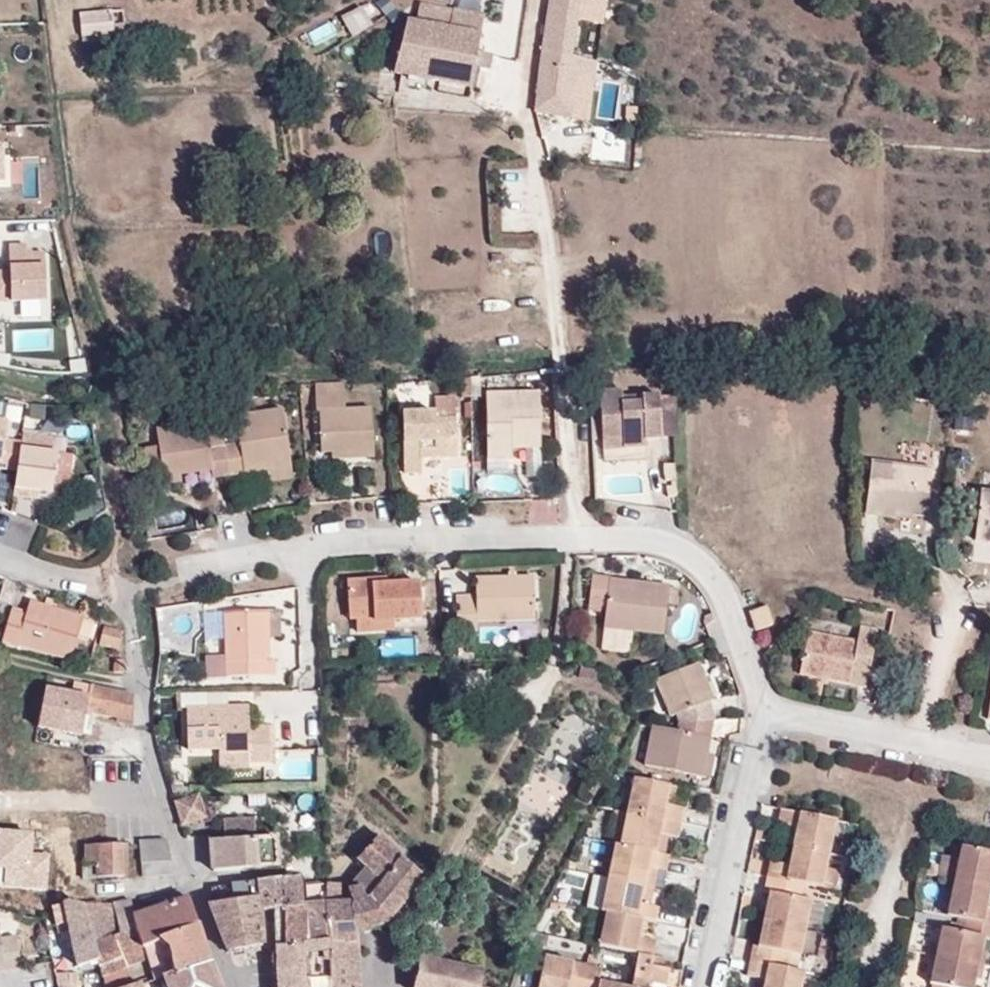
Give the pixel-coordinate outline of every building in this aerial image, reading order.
[(542,50),(571,55),(581,0),(551,0),(542,50)] [(477,54),(484,15),(421,5),(417,19),(408,18),(394,73),(471,88),(474,70),(489,72),(492,57),(477,54)] [(123,10),(112,11),(112,34),(125,32),(123,10)] [(112,34),(112,11),(79,14),(82,36),(112,34)] [(594,79),(597,61),(571,55),(542,50),(536,111),(572,117),(574,102),(578,76),(591,78),(594,79)] [(588,104),(591,78),(578,76),(574,102),(588,104)] [(0,277),(0,307),(48,304),(45,258),(27,258),(26,250),(9,251),(10,277),(0,277)] [(599,391),(601,440),(623,439),(624,448),(646,447),(645,439),(662,438),(659,395),(621,397),(620,390),(599,391)] [(487,457),(488,457),(511,457),(511,449),(540,447),(539,391),(485,393),(487,457)] [(320,454),(330,453),(348,453),(348,459),(374,458),(372,408),(345,409),(345,396),(315,397),(315,412),(319,412),(320,454)] [(435,419),(455,418),(455,398),(435,399),(435,412),(435,419)] [(14,417),(15,402),(0,401),(0,416),(14,417)] [(224,448),(228,477),(243,474),(242,464),(265,460),(266,470),(290,467),(282,411),(236,417),(239,446),(224,448)] [(458,457),(455,418),(435,419),(435,412),(402,413),(404,473),(421,473),(421,458),(421,448),(436,448),(435,458),(436,458),(458,457)] [(21,446),(4,443),(7,423),(0,422),(0,462),(2,462),(0,471),(17,474),(21,446)] [(213,479),(228,477),(224,448),(209,450),(208,440),(206,423),(156,429),(158,447),(162,471),(164,485),(181,482),(181,475),(211,471),(213,479)] [(56,437),(23,433),(21,446),(17,474),(14,489),(39,492),(51,494),(53,482),(57,454),(53,453),(56,437)] [(224,448),(223,438),(208,440),(209,450),(224,448)] [(623,439),(601,440),(601,450),(624,448),(623,439)] [(147,473),(162,471),(158,447),(144,448),(147,473)] [(421,458),(435,458),(436,448),(421,448),(421,458)] [(57,454),(53,482),(69,485),(74,457),(57,454)] [(511,457),(488,457),(488,471),(512,471),(511,457)] [(242,464),(243,474),(266,470),(265,460),(242,464)] [(864,515),(888,518),(888,513),(911,516),(927,518),(932,468),(870,461),(864,515)] [(292,479),(290,467),(266,470),(268,482),(292,479)] [(39,492),(14,489),(13,497),(37,501),(39,492)] [(977,521),(980,493),(971,491),(968,521),(977,521)] [(980,493),(977,521),(975,541),(989,543),(989,494),(980,493)] [(888,513),(888,518),(911,521),(911,516),(888,513)] [(535,621),(534,577),(475,578),(475,599),(455,599),(456,633),(477,632),(477,622),(535,621)] [(669,587),(592,577),(588,605),(605,607),(603,629),(663,635),(669,587)] [(420,583),(387,585),(370,585),(370,580),(346,582),(348,619),(356,619),(373,619),(373,621),(393,621),(422,619),(420,583)] [(77,637),(83,620),(83,618),(30,602),(26,616),(11,611),(2,642),(69,661),(77,637)] [(773,625),(767,606),(749,613),(755,631),(773,625)] [(268,639),(267,611),(224,613),(226,678),(276,676),(274,660),(269,660),(268,639)] [(279,611),(267,611),(268,639),(281,638),(279,611)] [(394,631),(393,621),(373,621),(373,619),(356,619),(357,633),(394,631)] [(89,622),(83,620),(77,637),(83,639),(89,622)] [(118,652),(123,634),(103,627),(99,646),(118,652)] [(877,631),(859,627),(856,642),(809,632),(800,674),(865,689),(877,631)] [(124,674),(124,660),(114,660),(113,674),(124,674)] [(674,716),(678,724),(712,720),(714,720),(708,702),(713,701),(698,663),(656,680),(671,717),(674,716)] [(88,699),(90,686),(86,685),(74,682),(71,695),(88,699)] [(131,726),(133,696),(128,695),(90,686),(88,699),(71,695),(45,691),(39,728),(81,737),(86,713),(115,719),(115,724),(131,726)] [(248,707),(186,709),(187,750),(219,750),(219,769),(249,768),(249,763),(269,763),(268,727),(249,728),(248,707)] [(712,720),(678,724),(677,732),(652,727),(643,766),(701,778),(706,754),(710,738),(708,738),(712,720)] [(706,754),(701,778),(709,780),(714,756),(706,754)] [(633,778),(626,813),(680,824),(683,810),(672,807),(664,805),(669,786),(633,778)] [(677,788),(669,786),(664,805),(672,807),(677,788)] [(198,794),(174,802),(181,825),(205,818),(198,794)] [(834,820),(780,809),(778,824),(796,828),(792,847),(827,855),(834,820)] [(626,813),(615,811),(609,835),(621,838),(626,813)] [(621,838),(620,847),(654,854),(659,834),(667,836),(677,838),(680,824),(626,813),(621,838)] [(254,817),(222,819),(223,841),(255,839),(254,817)] [(659,834),(654,854),(662,855),(667,836),(659,834)] [(324,884),(326,905),(329,942),(327,949),(329,986),(358,986),(354,931),(371,927),(378,924),(388,921),(423,876),(377,836),(357,860),(367,869),(345,889),(350,900),(338,903),(337,884),(324,884)] [(223,841),(211,842),(212,873),(275,869),(277,869),(275,837),(255,839),(223,841)] [(171,861),(165,840),(138,841),(140,876),(171,875),(171,861)] [(125,846),(110,846),(84,845),(85,864),(82,865),(82,878),(124,878),(125,846)] [(615,846),(607,880),(643,889),(647,867),(657,869),(666,870),(668,857),(662,855),(654,854),(620,847),(615,846)] [(988,888),(989,880),(989,852),(960,846),(953,881),(988,888)] [(827,855),(792,847),(788,866),(770,862),(767,878),(803,885),(821,889),(827,855)] [(647,867),(643,889),(652,890),(657,869),(647,867)] [(302,907),(300,887),(300,878),(276,881),(257,882),(259,912),(273,910),(302,907)] [(763,921),(805,929),(811,901),(800,900),(803,885),(767,878),(763,893),(769,894),(763,921)] [(601,911),(606,912),(641,920),(655,923),(658,907),(650,906),(640,904),(643,889),(607,880),(601,911)] [(965,919),(989,924),(989,909),(985,908),(988,888),(953,881),(946,915),(965,919)] [(259,912),(257,882),(213,888),(209,906),(227,953),(261,947),(259,912)] [(326,905),(324,884),(300,887),(302,907),(326,905)] [(652,890),(643,889),(640,904),(650,906),(652,890)] [(197,927),(187,898),(134,917),(130,901),(112,905),(118,935),(135,929),(142,950),(144,948),(197,927)] [(72,904),(62,902),(63,905),(53,907),(58,934),(60,934),(69,932),(74,954),(78,968),(96,963),(99,962),(93,945),(82,906),(72,904)] [(118,935),(112,905),(82,906),(93,945),(112,937),(118,935)] [(329,942),(326,905),(302,907),(305,950),(327,949),(329,942)] [(305,950),(302,907),(273,910),(275,949),(305,950)] [(606,912),(605,916),(641,923),(641,920),(606,912)] [(641,923),(605,916),(598,945),(638,954),(653,957),(656,941),(638,938),(641,923)] [(935,956),(976,965),(979,950),(982,938),(989,939),(989,924),(965,919),(962,932),(941,928),(935,956)] [(749,961),(786,969),(789,955),(799,956),(805,929),(763,921),(757,946),(753,945),(749,961)] [(209,963),(197,927),(144,948),(154,981),(164,978),(209,963)] [(135,929),(118,935),(112,937),(122,958),(142,950),(135,929)] [(63,957),(74,954),(69,932),(60,934),(62,941),(59,942),(63,957)] [(1,965),(2,970),(19,968),(14,935),(0,938),(0,965),(1,965)] [(112,937),(93,945),(99,962),(96,963),(102,977),(127,967),(122,958),(112,937)] [(327,949),(305,950),(275,949),(278,986),(329,986),(327,949)] [(976,965),(984,967),(987,952),(979,950),(976,965)] [(974,978),(976,965),(935,956),(929,984),(942,986),(972,986),(974,978)] [(584,966),(544,957),(538,986),(580,986),(584,966)] [(653,957),(653,961),(651,966),(663,968),(664,959),(653,957)] [(484,972),(419,958),(418,960),(413,986),(480,986),(484,972)] [(637,958),(631,986),(651,986),(652,982),(666,986),(670,969),(663,968),(651,966),(653,961),(637,958)] [(804,972),(786,969),(749,961),(746,976),(764,979),(763,986),(800,986),(804,972)] [(209,963),(164,978),(165,981),(168,986),(218,986),(209,963)] [(976,965),(974,978),(981,981),(984,967),(976,965)] [(580,986),(623,986),(599,982),(601,970),(584,966),(580,986)] [(140,984),(135,973),(103,984),(104,986),(130,986),(140,984)] [(55,975),(59,986),(79,986),(78,974),(55,975)]
